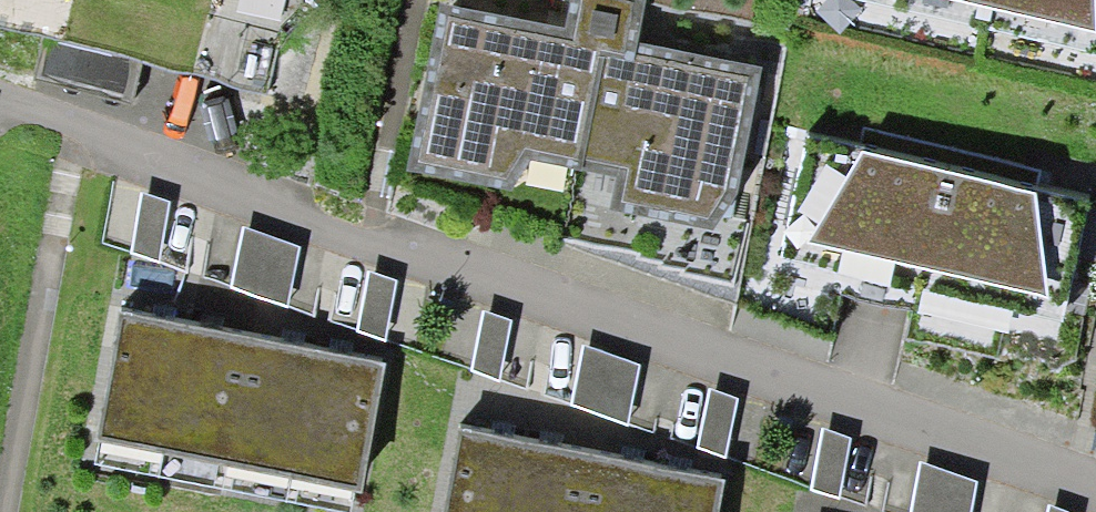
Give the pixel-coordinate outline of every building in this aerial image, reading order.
[(442,4),(406,171),(509,192),(529,160),(618,177),(611,209),(713,230),(738,194),(761,68),(638,44),(645,0),(571,0),(564,27),(442,4)] [(1095,54),(1095,0),(860,0),(1095,54)] [(1088,201),(808,138),(779,258),(1062,322),(1088,201)] [(171,203),(142,192),(132,252),(159,262),(171,203)] [(299,248),(243,227),(231,285),(287,307),(299,248)] [(396,281),(369,271),(358,331),(385,341),(396,281)] [(511,322),(483,311),(471,371),(499,381),(511,322)] [(184,326),(122,317),(96,464),(158,477),(184,326)] [(158,477),(223,489),(250,340),(184,326),(158,477)] [(223,489),(287,501),(315,352),(250,340),(223,489)] [(638,365),(582,345),(570,404),(627,423),(638,365)] [(315,352),(287,501),(341,511),(351,511),(354,492),(362,494),(386,365),(315,352)] [(737,400),(710,389),(697,448),(725,458),(737,400)] [(852,439),(824,429),(812,488),(840,497),(852,439)] [(462,430),(447,511),(514,511),(526,445),(462,430)] [(588,454),(526,445),(514,511),(578,511),(588,454)] [(656,467),(588,454),(578,511),(647,511),(656,467)] [(921,464),(912,511),(972,511),(977,484),(921,464)] [(647,511),(717,511),(723,479),(656,467),(647,511)] [(1050,504),(1048,511),(1071,511),(1050,504)]
